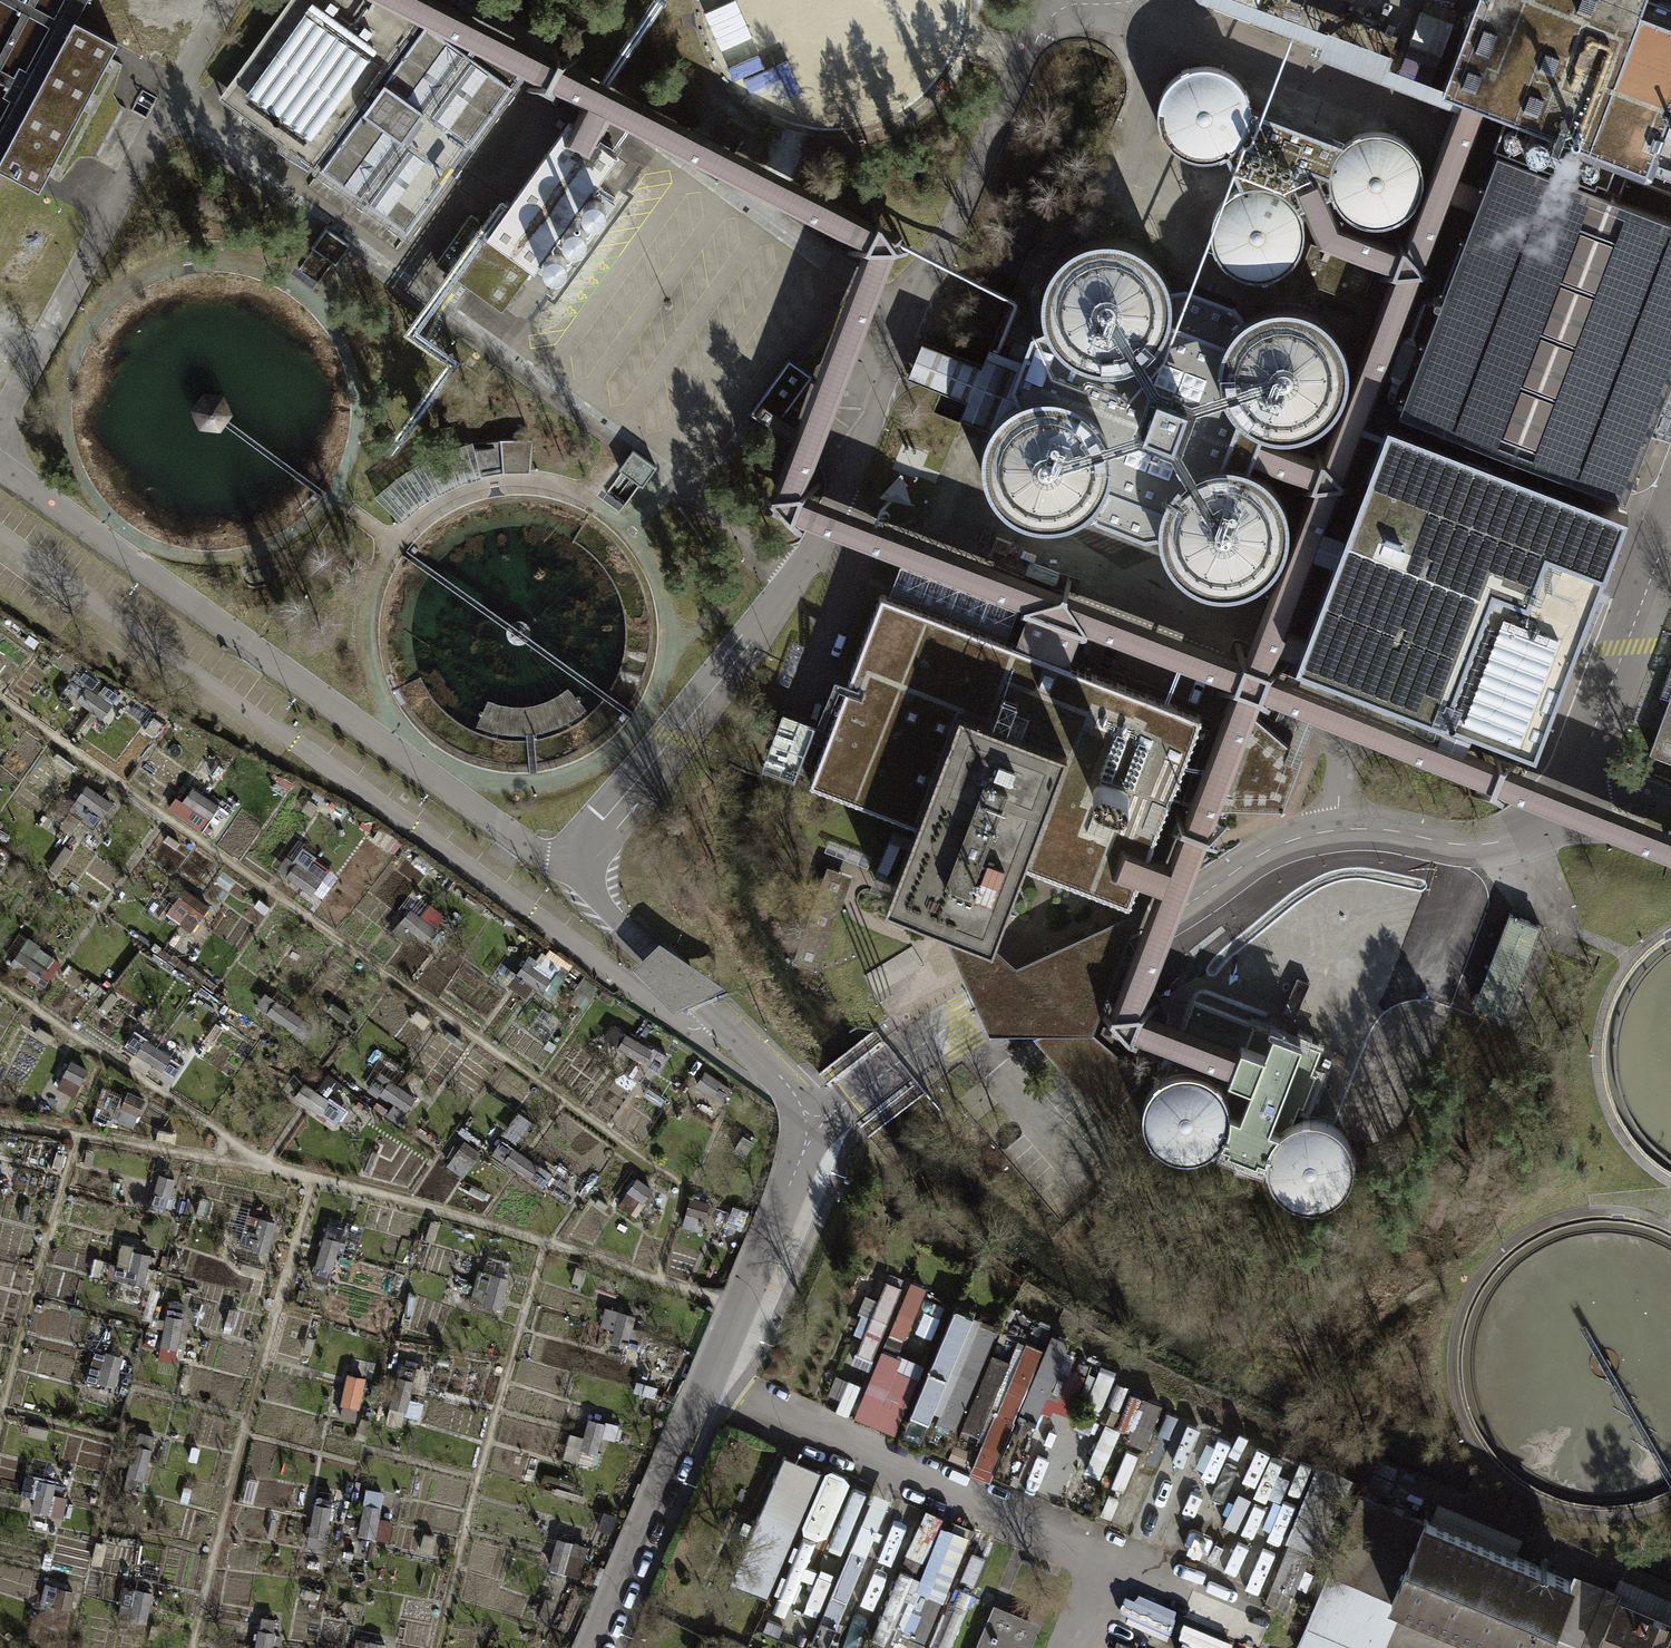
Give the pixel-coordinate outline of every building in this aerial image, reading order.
[(353,0),(284,0),(214,97),(309,167),(396,47),(346,11),(353,0)] [(346,11),(396,47),(416,19),(389,0),(353,0),(346,11)] [(1022,610),(1010,643),(1062,663),(1075,630),(1227,688),(1163,858),(1145,851),(1132,885),(1150,892),(1098,1027),(1223,1075),(1234,1046),(1187,1027),(1139,1009),(1256,699),(1670,862),(1670,830),(1268,670),(1311,556),(1327,563),(1338,534),(1321,527),(1447,198),(1471,207),(1479,186),(1455,176),(1483,105),(1453,94),(1396,244),(1336,221),(1324,195),(1296,207),(1313,245),(1385,274),(1315,456),(1255,434),(1244,463),(1304,485),(1238,657),(799,492),(898,240),(563,69),(427,0),(377,0),(538,86),(586,111),(569,146),(594,158),(613,124),(862,251),(759,510),(1022,610)] [(1436,87),(1453,94),(1483,105),(1501,112),(1488,145),(1590,184),(1589,187),(1599,191),(1613,154),(1670,176),(1670,0),(1470,0),(1436,87)] [(518,71),(432,9),(315,170),(401,231),(518,71)] [(0,148),(0,171),(34,189),(112,42),(69,19),(0,148)] [(1222,154),(1237,187),(1218,199),(1209,213),(1206,230),(1207,242),(1214,257),(1224,268),(1237,274),(1253,277),(1269,274),(1281,267),(1294,251),(1298,237),(1297,222),(1293,209),(1296,207),(1324,195),(1327,194),(1338,211),(1355,222),(1374,224),(1388,221),(1405,209),(1415,193),(1417,179),(1414,163),(1407,149),(1397,140),(1383,133),(1369,132),(1352,136),(1338,145),(1246,109),(1243,96),(1236,84),(1229,76),(1210,68),(1202,66),(1189,68),(1174,74),(1165,82),(1156,97),(1153,113),(1156,130),(1162,140),(1176,153),(1191,158),(1207,159),(1222,154)] [(564,122),(484,233),(472,225),(473,219),(466,214),(430,263),(497,311),(527,269),(529,270),(535,262),(544,265),(593,197),(588,189),(612,156),(564,122)] [(803,149),(770,139),(761,169),(793,179),(803,149)] [(1394,409),(1619,494),(1670,358),(1670,219),(1599,191),(1589,187),(1493,151),(1479,186),(1471,207),(1394,409)] [(344,244),(321,228),(307,247),(330,263),(344,244)] [(1038,304),(1043,326),(1026,334),(1017,359),(1007,385),(1014,401),(1006,405),(994,415),(985,428),(980,440),(977,453),(979,473),(986,491),(1001,509),(1020,519),(1041,523),(1065,519),(1082,509),(1091,521),(1140,540),(1156,537),(1163,557),(1176,574),(1190,583),(1204,588),(1221,590),(1243,586),(1262,574),(1275,558),(1283,537),(1283,514),(1279,502),(1273,490),(1262,478),(1254,472),(1243,466),(1244,463),(1255,434),(1256,430),(1272,434),(1290,433),(1302,430),(1311,425),(1321,418),(1328,411),(1338,395),(1343,376),(1341,353),(1334,336),(1325,325),(1314,316),(1294,307),(1269,306),(1248,313),(1239,319),(1229,307),(1181,288),(1165,291),(1163,283),(1157,268),(1142,251),(1114,238),(1087,239),(1067,248),(1052,262),(1042,281),(1038,304)] [(1306,242),(1292,279),(1356,303),(1370,267),(1306,242)] [(976,365),(917,341),(902,375),(962,399),(955,416),(972,423),(985,428),(994,415),(1006,405),(1014,401),(1007,385),(1017,359),(999,352),(984,346),(976,365)] [(806,375),(784,359),(746,413),(768,428),(806,375)] [(1661,443),(1670,446),(1670,411),(1670,410),(1661,443)] [(496,439),(497,444),(499,472),(525,472),(526,438),(496,439)] [(393,479),(372,498),(395,521),(414,505),(433,493),(454,483),(476,476),(469,448),(468,443),(441,452),(416,464),(393,479)] [(497,444),(469,448),(476,476),(499,472),(497,444)] [(1426,448),(1420,449),(1398,450),(1380,457),(1361,478),(1360,478),(1353,494),(1338,534),(1327,563),(1307,617),(1306,637),(1310,654),(1320,670),(1336,683),(1335,685),(1476,739),(1490,740),(1506,737),(1521,730),(1535,719),(1543,709),(1597,568),(1596,565),(1596,540),(1586,518),(1572,505),(1567,502),(1426,448)] [(651,466),(628,450),(614,469),(637,486),(651,466)] [(895,563),(884,592),(1001,637),(1012,608),(895,563)] [(1197,715),(1062,663),(1010,643),(875,592),(803,783),(910,824),(880,902),(934,923),(985,942),(988,943),(1018,865),(1124,905),(1132,885),(1145,851),(1197,715)] [(25,639),(35,647),(40,641),(30,633),(25,639)] [(76,699),(103,717),(120,692),(94,674),(76,699)] [(1645,751),(1670,761),(1670,682),(1645,751)] [(809,723),(777,711),(757,765),(789,777),(809,723)] [(1246,713),(1219,713),(1189,791),(1209,808),(1278,810),(1298,758),(1246,713)] [(273,787),(284,795),(290,786),(279,778),(273,787)] [(96,826),(113,801),(88,784),(70,809),(96,826)] [(200,829),(218,803),(194,786),(175,812),(200,829)] [(869,856),(824,839),(820,850),(865,867),(869,856)] [(278,869),(312,894),(330,870),(314,858),(310,864),(302,858),(300,862),(289,854),(278,869)] [(414,864),(426,873),(431,866),(419,857),(414,864)] [(835,881),(820,875),(788,956),(813,966),(833,916),(823,912),(835,881)] [(190,931),(210,905),(186,887),(174,902),(176,904),(168,914),(190,931)] [(254,905),(267,914),(272,906),(259,898),(254,905)] [(401,920),(426,940),(437,927),(435,926),(443,915),(429,904),(421,915),(411,907),(401,920)] [(985,942),(934,923),(985,1030),(1087,1031),(1135,906),(1011,965),(985,942)] [(1470,1004),(1501,1016),(1535,925),(1504,913),(1470,1004)] [(10,961),(37,981),(56,956),(29,936),(10,961)] [(721,984),(654,939),(626,967),(668,1009),(721,984)] [(535,985),(552,997),(565,978),(557,972),(562,966),(544,953),(539,960),(530,954),(517,973),(515,971),(507,984),(527,998),(535,985)] [(99,997),(105,988),(94,981),(88,991),(99,997)] [(256,1004),(303,1038),(313,1024),(277,998),(276,999),(265,991),(256,1004)] [(347,1024),(353,1016),(332,1002),(327,1010),(347,1024)] [(1227,1080),(1220,1095),(1214,1084),(1197,1072),(1176,1069),(1156,1076),(1142,1091),(1136,1111),(1140,1131),(1153,1148),(1167,1155),(1184,1157),(1203,1150),(1215,1140),(1223,1144),(1221,1148),(1252,1161),(1254,1155),(1262,1158),(1266,1180),(1279,1197),(1299,1205),(1320,1203),(1337,1191),(1348,1173),(1349,1152),(1339,1133),(1322,1121),(1302,1118),(1287,1121),(1293,1105),(1299,1108),(1313,1073),(1308,1072),(1314,1052),(1195,1006),(1187,1027),(1234,1046),(1223,1075),(1222,1078),(1227,1080)] [(547,1041),(562,1020),(543,1007),(528,1028),(547,1041)] [(410,1017),(424,1029),(431,1020),(418,1009),(410,1017)] [(1070,1017),(1028,1037),(1100,1120),(1140,1077),(1070,1017)] [(602,1039),(656,1071),(665,1055),(611,1023),(602,1039)] [(51,1044),(56,1037),(38,1026),(34,1034),(51,1044)] [(443,1035),(460,1046),(463,1041),(447,1030),(443,1035)] [(136,1053),(164,1069),(172,1055),(144,1038),(136,1053)] [(544,1048),(552,1052),(557,1044),(550,1039),(544,1048)] [(57,1088),(76,1096),(89,1068),(70,1059),(57,1088)] [(386,1114),(399,1123),(416,1096),(389,1079),(391,1077),(380,1070),(367,1090),(378,1097),(380,1094),(394,1102),(386,1114)] [(698,1083),(714,1093),(722,1081),(706,1070),(698,1083)] [(295,1097),(332,1122),(342,1108),(305,1083),(295,1097)] [(645,1094),(661,1106),(667,1099),(650,1087),(645,1094)] [(112,1117),(133,1127),(147,1098),(128,1089),(126,1094),(123,1092),(112,1117)] [(176,1143),(177,1133),(154,1129),(152,1139),(176,1143)] [(734,1149),(747,1157),(755,1142),(742,1135),(734,1149)] [(544,1187),(553,1172),(503,1138),(493,1153),(544,1187)] [(447,1166),(462,1177),(480,1152),(465,1141),(447,1166)] [(83,1164),(92,1166),(95,1152),(86,1150),(83,1164)] [(166,1209),(176,1177),(160,1172),(150,1204),(166,1209)] [(642,1203),(644,1203),(654,1190),(637,1176),(626,1190),(628,1192),(619,1204),(633,1214),(642,1203)] [(681,1225),(702,1232),(711,1203),(690,1197),(681,1225)] [(241,1245),(268,1252),(276,1221),(249,1214),(241,1245)] [(424,1239),(433,1242),(440,1223),(431,1220),(424,1239)] [(312,1279),(329,1284),(345,1226),(328,1222),(312,1279)] [(109,1278),(145,1284),(150,1253),(137,1251),(138,1246),(121,1243),(117,1264),(112,1263),(109,1278)] [(470,1301),(502,1308),(510,1278),(478,1270),(470,1301)] [(844,1411),(863,1415),(880,1333),(932,1344),(939,1309),(926,1307),(930,1288),(887,1280),(883,1301),(867,1298),(844,1411)] [(403,1311),(412,1314),(418,1295),(408,1292),(403,1311)] [(159,1359),(176,1362),(186,1303),(169,1300),(159,1359)] [(633,1326),(636,1314),(606,1306),(600,1326),(613,1329),(610,1341),(642,1350),(647,1330),(633,1326)] [(239,1310),(230,1307),(225,1323),(235,1326),(239,1310)] [(954,1313),(916,1421),(941,1430),(944,1422),(985,1436),(1010,1363),(991,1357),(1001,1330),(954,1313)] [(304,1349),(312,1351),(316,1339),(308,1336),(304,1349)] [(1049,1352),(1028,1344),(975,1474),(995,1482),(1020,1422),(1043,1431),(1032,1457),(1053,1466),(1078,1404),(1059,1397),(1079,1347),(1055,1337),(1049,1352)] [(115,1388),(124,1355),(107,1351),(106,1353),(95,1350),(86,1380),(115,1388)] [(895,1434),(923,1366),(884,1350),(856,1418),(895,1434)] [(428,1371),(403,1363),(386,1420),(402,1425),(412,1390),(422,1393),(428,1371)] [(1104,1409),(1118,1374),(1097,1366),(1083,1400),(1104,1409)] [(655,1398),(659,1387),(637,1380),(633,1391),(655,1398)] [(339,1417),(357,1420),(362,1394),(344,1390),(339,1417)] [(355,1438),(366,1441),(372,1420),(361,1417),(355,1438)] [(577,1461),(594,1466),(602,1436),(615,1439),(619,1424),(606,1420),(605,1422),(589,1418),(577,1461)] [(46,1439),(48,1429),(31,1425),(28,1436),(46,1439)] [(128,1476),(144,1480),(155,1435),(139,1431),(128,1476)] [(1089,1470),(1102,1476),(1121,1437),(1108,1431),(1089,1470)] [(775,1596),(821,1470),(787,1458),(741,1583),(775,1596)] [(854,1526),(871,1489),(831,1471),(803,1532),(828,1544),(840,1519),(854,1526)] [(62,1517),(67,1498),(53,1494),(56,1483),(24,1475),(20,1494),(34,1497),(31,1509),(62,1517)] [(584,1503),(586,1496),(557,1486),(555,1493),(584,1503)] [(325,1550),(335,1492),(318,1489),(308,1547),(325,1550)] [(359,1535),(390,1541),(394,1520),(380,1517),(384,1492),(367,1489),(359,1535)] [(1356,1495),(1316,1589),(1379,1616),(1387,1596),(1386,1595),(1418,1521),(1356,1495)] [(296,1515),(303,1516),(306,1504),(298,1503),(296,1515)] [(610,1533),(617,1515),(604,1510),(597,1528),(610,1533)] [(925,1561),(946,1518),(931,1511),(910,1554),(925,1561)] [(1386,1595),(1387,1596),(1399,1600),(1516,1647),(1542,1647),(1549,1633),(1571,1580),(1570,1579),(1419,1517),(1418,1521),(1386,1595)] [(969,1592),(955,1588),(971,1532),(944,1524),(912,1636),(933,1642),(932,1647),(953,1647),(969,1592)] [(421,1551),(430,1553),(435,1537),(426,1535),(421,1551)] [(580,1576),(589,1545),(557,1537),(549,1568),(580,1576)] [(978,1545),(966,1580),(977,1584),(990,1550),(978,1545)] [(868,1553),(853,1548),(818,1643),(832,1647),(833,1647),(868,1553)] [(789,1595),(800,1598),(808,1563),(797,1561),(789,1595)] [(1571,1580),(1549,1633),(1586,1647),(1596,1647),(1603,1633),(1587,1626),(1604,1587),(1573,1574),(1570,1579),(1571,1580)] [(69,1611),(75,1590),(46,1582),(41,1603),(69,1611)] [(118,1618),(147,1624),(154,1591),(125,1585),(118,1618)] [(1596,1647),(1670,1647),(1670,1621),(1618,1599),(1620,1593),(1604,1587),(1587,1626),(1603,1633),(1596,1647)] [(1387,1596),(1379,1616),(1316,1589),(1291,1647),(1378,1647),(1399,1600),(1387,1596)] [(539,1616),(547,1619),(555,1601),(546,1598),(539,1616)] [(1036,1622),(990,1603),(971,1647),(981,1647),(997,1610),(1026,1622),(1015,1647),(1025,1647),(1036,1622)] [(997,1610),(981,1647),(1015,1647),(1026,1622),(997,1610)] [(276,1631),(274,1631),(276,1618),(262,1616),(260,1629),(257,1628),(254,1647),(273,1647),(274,1645),(280,1646),(282,1635),(275,1634),(276,1631)] [(388,1643),(358,1638),(356,1647),(387,1647),(388,1643)]
